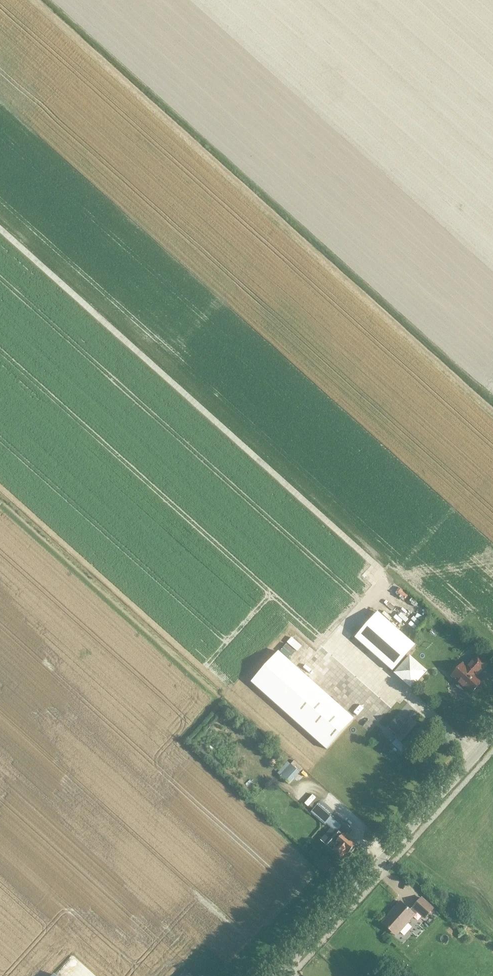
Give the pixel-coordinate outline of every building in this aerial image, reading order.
[(355,638),(393,671),(416,646),(378,612),(355,638)] [(327,750),(354,719),(279,652),(252,683),(327,750)] [(474,652),(452,677),(458,682),(457,684),(458,687),(461,690),(464,690),(466,689),(471,694),(482,681),(477,677),(488,664),(474,652)] [(410,657),(395,674),(412,688),(427,672),(410,657)] [(289,784),(300,773),(291,765),(280,776),(289,784)] [(313,793),(306,803),(313,809),(321,799),(313,793)] [(315,809),(327,820),(334,826),(336,825),(343,831),(347,826),(333,814),(334,812),(321,801),(315,809)] [(337,843),(340,846),(337,849),(337,853),(340,856),(345,856),(348,852),(349,854),(356,846),(351,842),(352,841),(345,835),(344,836),(339,832),(333,839),(338,843),(337,843)] [(424,919),(433,909),(421,899),(410,911),(400,903),(393,911),(394,912),(383,924),(396,937),(417,913),(424,919)]
